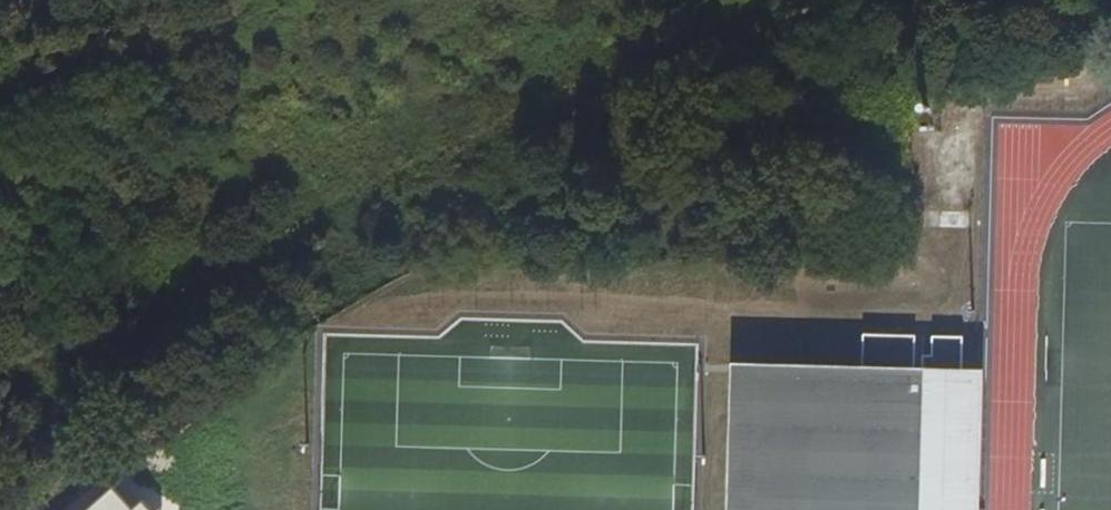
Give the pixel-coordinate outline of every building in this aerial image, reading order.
[(744,373),(739,509),(964,509),(968,398),(960,398),(962,340),(931,339),(930,358),(922,358),(922,338),(861,336),(859,377),(744,373)] [(109,478),(72,509),(141,509),(109,478)]
